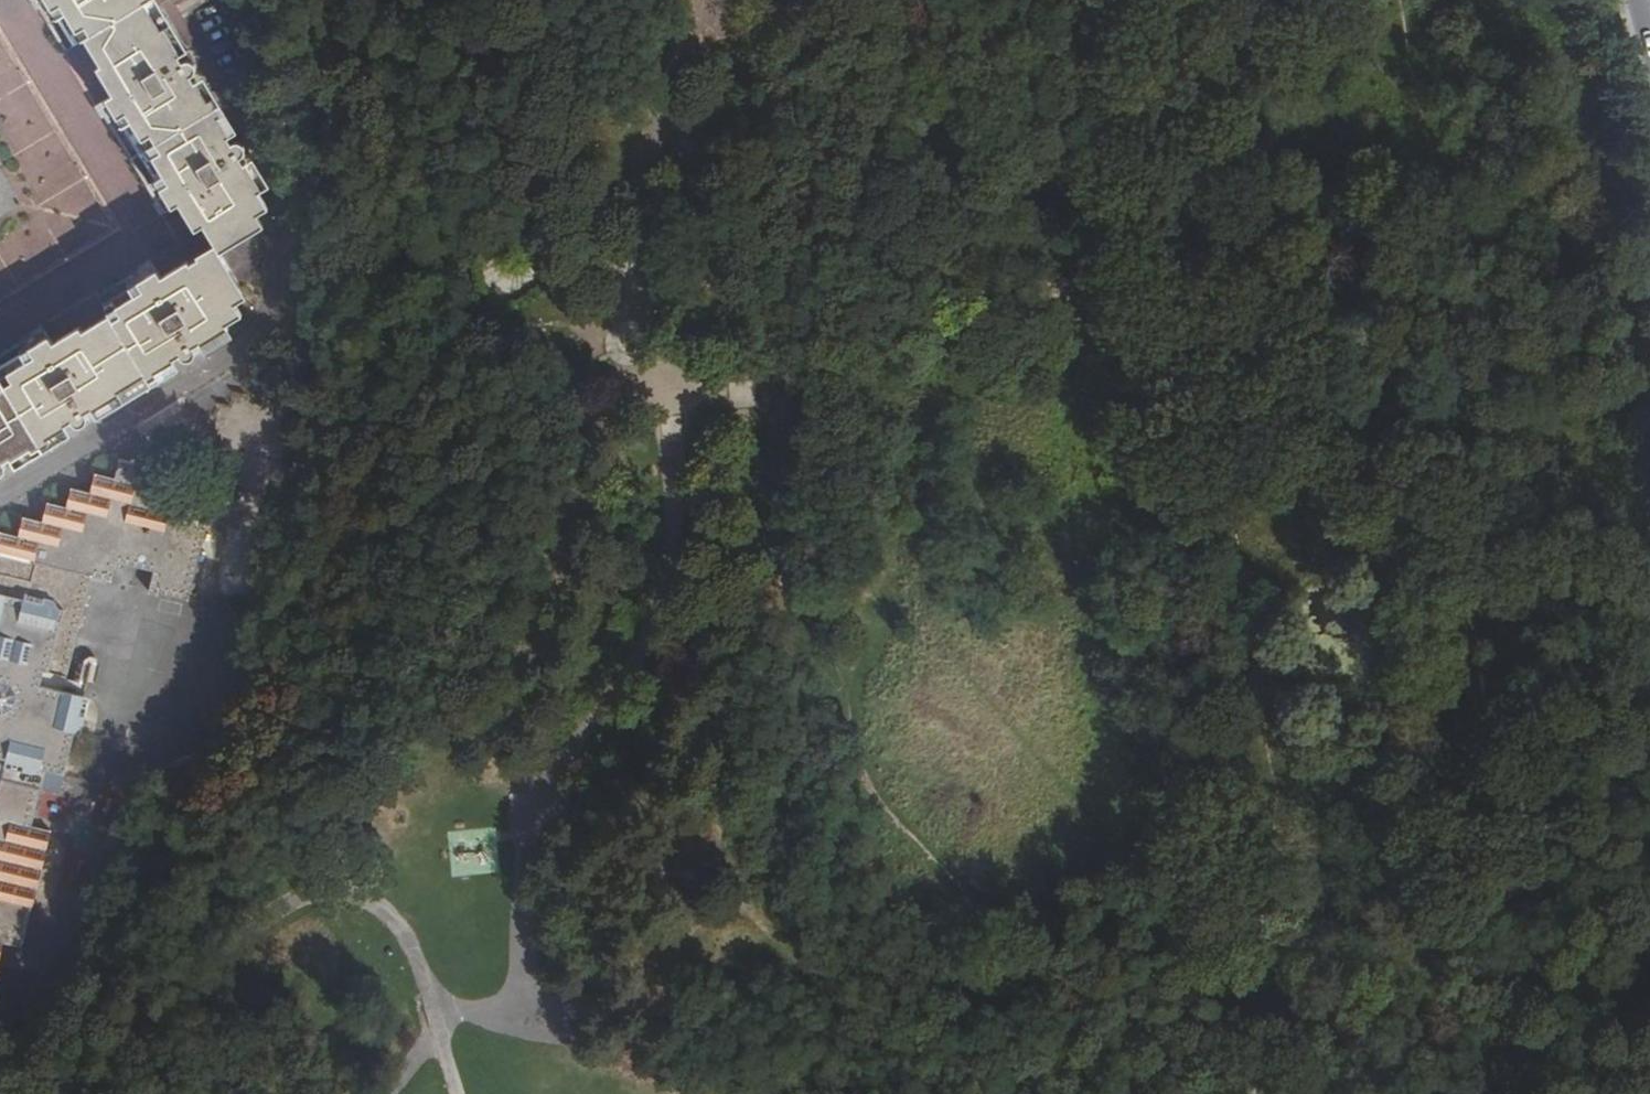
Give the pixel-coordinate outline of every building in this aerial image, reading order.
[(208,239),(252,211),(245,199),(256,192),(239,163),(256,154),(250,143),(247,139),(241,138),(237,139),(232,132),(235,130),(223,110),(226,108),(217,92),(213,93),(201,77),(198,78),(195,73),(199,68),(200,62),(190,46),(187,46),(180,49),(174,37),(176,36),(166,21),(163,22),(149,0),(23,0),(28,9),(31,8),(57,49),(78,38),(94,64),(88,68),(106,96),(86,108),(92,119),(97,117),(148,201),(143,204),(150,214),(170,202),(185,226),(196,220),(208,239)] [(7,469),(9,466),(10,462),(10,459),(9,456),(13,454),(15,456),(34,446),(36,450),(52,440),(50,436),(67,426),(66,423),(73,420),(76,422),(80,423),(84,422),(87,421),(98,414),(94,406),(115,394),(110,386),(136,371),(139,376),(148,372),(145,365),(162,355),(161,351),(168,348),(170,351),(173,352),(179,352),(194,342),(189,333),(207,323),(205,318),(229,303),(222,291),(235,284),(208,239),(191,249),(193,252),(183,258),(181,256),(154,271),(143,254),(131,259),(135,265),(92,291),(104,312),(76,329),(74,325),(45,342),(35,323),(23,330),(25,334),(0,349),(0,473),(7,469)] [(221,513),(200,508),(205,489),(167,480),(170,461),(131,453),(126,470),(108,466),(102,485),(85,480),(80,497),(62,493),(57,511),(41,508),(35,526),(18,521),(7,562),(0,560),(0,912),(4,895),(43,904),(63,824),(45,820),(59,764),(77,768),(97,688),(77,683),(104,570),(125,574),(130,555),(166,564),(162,583),(201,592),(221,513)] [(4,974),(13,936),(0,933),(0,973),(4,974)] [(587,1016),(577,997),(567,1003),(574,1022),(587,1016)]
